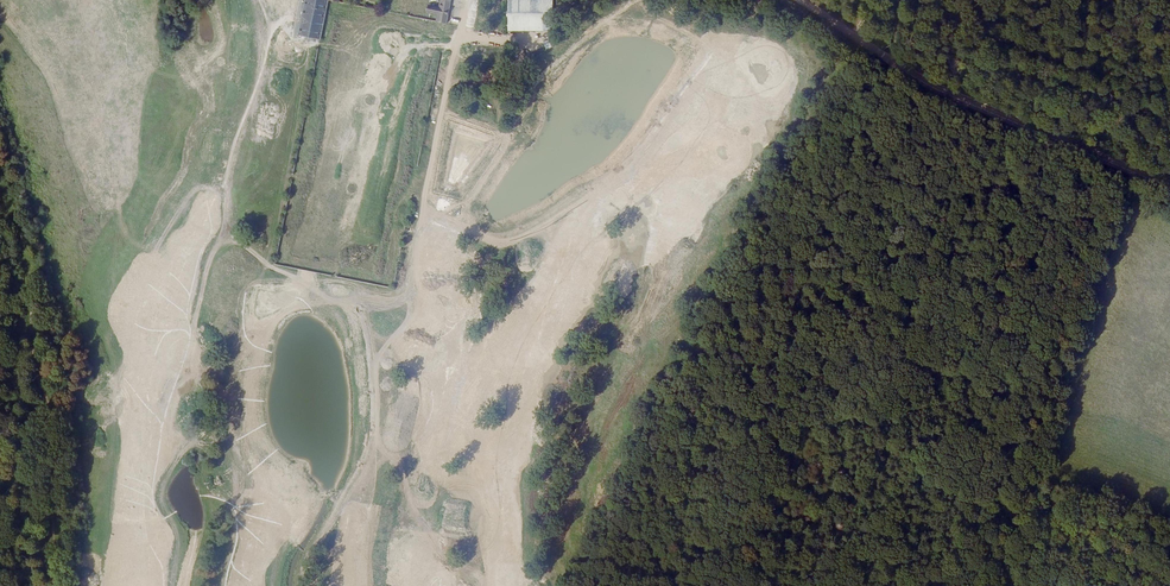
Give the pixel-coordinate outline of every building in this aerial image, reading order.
[(323,39),(331,2),(329,1),(329,0),(309,0),(302,35),(323,39)] [(448,24),(453,0),(442,0),(440,8),(431,6),(430,12),(439,14),(437,22),(448,24)] [(557,0),(512,0),(511,34),(557,34),(557,0)] [(543,42),(545,49),(552,47),(550,40),(543,42)]
